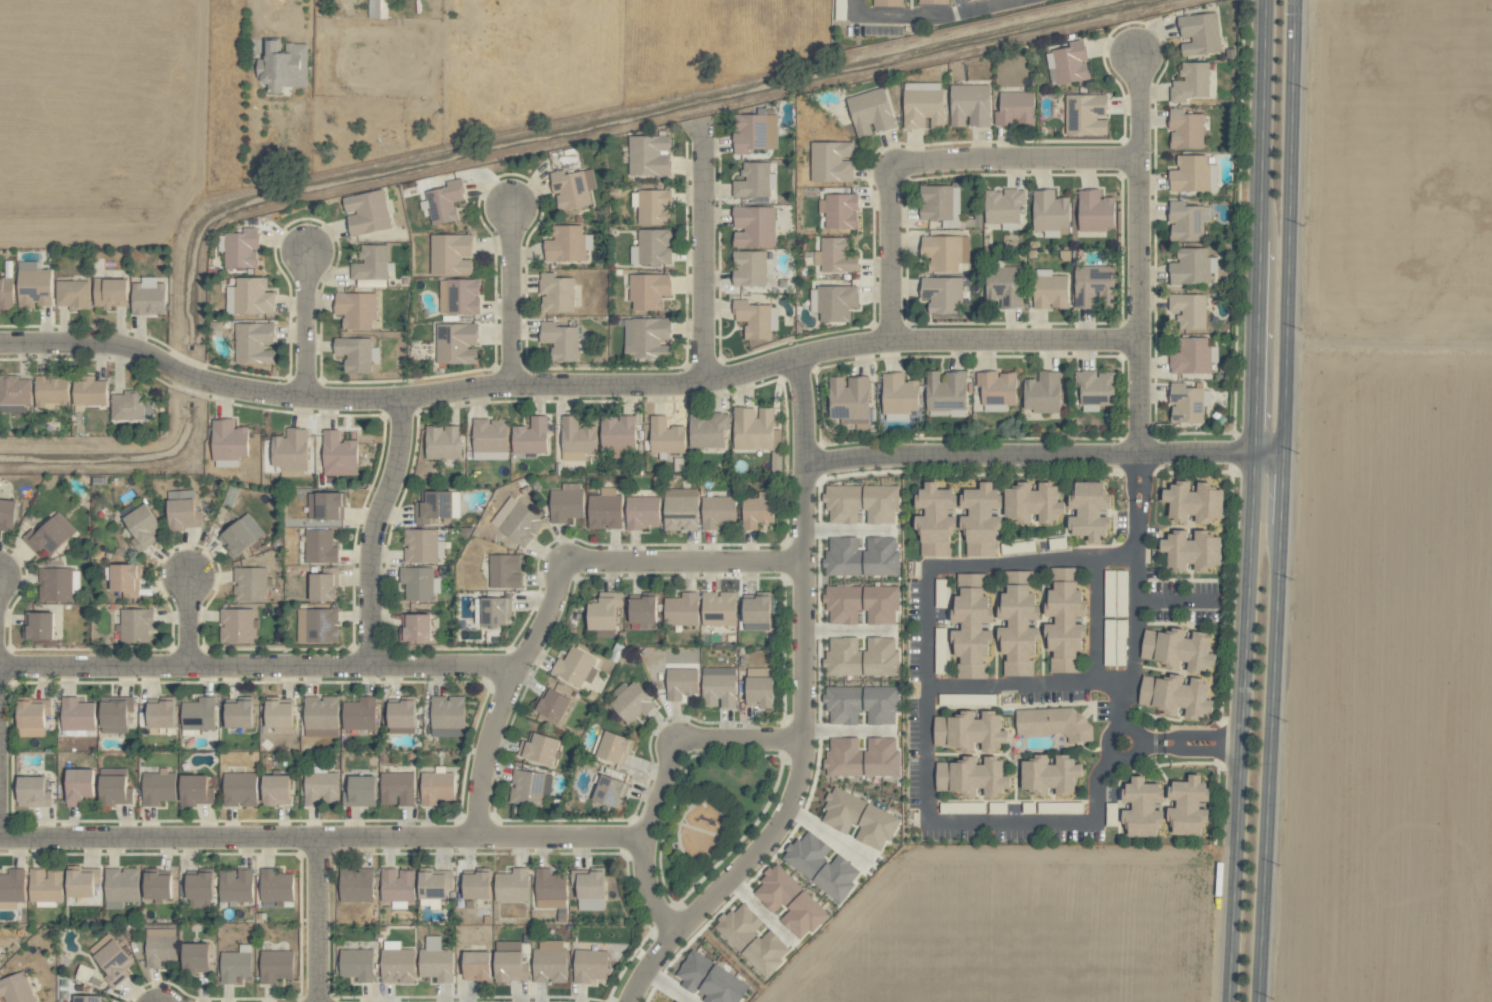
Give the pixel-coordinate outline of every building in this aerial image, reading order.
[(387,18),(388,0),(368,0),(368,18),(387,18)] [(1179,16),(1182,40),(1181,40),(1183,56),(1222,52),(1217,12),(1179,16)] [(307,87),(308,43),(286,43),(285,52),(279,52),(279,39),(264,39),(264,60),(257,59),(256,83),(274,83),(274,93),(282,94),(282,86),(307,87)] [(1070,47),(1051,50),(1058,85),(1091,78),(1083,39),(1069,42),(1070,47)] [(1210,62),(1183,62),(1182,81),(1172,80),(1171,102),(1186,103),(1187,97),(1209,98),(1210,62)] [(943,83),(904,83),(904,128),(925,128),(925,118),(930,118),(930,129),(943,129),(943,83)] [(967,126),(991,126),(990,84),(950,85),(950,127),(967,126)] [(874,133),(896,126),(884,87),(846,98),(858,138),(874,134),(874,133)] [(1034,92),(1000,92),(1000,111),(995,111),(995,126),(1035,125),(1034,92)] [(1107,95),(1067,95),(1067,135),(1108,134),(1107,117),(1108,117),(1107,95)] [(1204,149),(1204,114),(1185,113),(1185,109),(1171,108),(1170,148),(1204,149)] [(734,133),(734,154),(749,154),(749,149),(778,149),(777,114),(738,115),(738,132),(734,133)] [(629,176),(670,175),(670,152),(671,152),(670,135),(629,136),(629,176)] [(853,142),(811,142),(812,182),(854,181),(853,159),(853,142)] [(1208,155),(1179,155),(1180,170),(1169,170),(1170,191),(1217,190),(1217,164),(1208,164),(1208,155)] [(770,196),(769,162),(744,163),(744,181),(733,181),(733,197),(770,196)] [(565,174),(564,170),(550,172),(558,211),(591,205),(588,191),(596,189),(592,169),(565,174)] [(425,192),(432,226),(458,220),(454,202),(465,200),(461,178),(445,182),(447,187),(425,192)] [(920,220),(958,221),(958,213),(959,213),(959,185),(922,184),(922,202),(921,202),(920,220)] [(391,228),(383,189),(342,197),(346,214),(351,236),(391,228)] [(985,191),(986,224),(1021,223),(1020,204),(1025,204),(1025,189),(1003,189),(1003,190),(985,191)] [(1115,197),(1100,198),(1100,189),(1079,190),(1079,231),(1115,230),(1115,197)] [(670,190),(637,190),(638,225),(671,224),(670,190)] [(1055,190),(1034,190),(1034,230),(1070,230),(1070,197),(1055,197),(1055,190)] [(825,212),(825,229),(858,229),(858,195),(818,195),(818,213),(825,212)] [(1171,241),(1204,241),(1203,221),(1211,221),(1210,206),(1185,206),(1185,201),(1170,201),(1170,222),(1171,222),(1171,241)] [(775,206),(734,207),(734,230),(733,230),(733,247),(775,246),(775,206)] [(586,261),(586,250),(592,250),(592,234),(583,235),(583,225),(557,225),(557,240),(544,240),(545,261),(586,261)] [(225,233),(225,268),(257,268),(256,249),(258,249),(258,228),(243,228),(243,233),(225,233)] [(638,229),(638,264),(671,264),(671,248),(670,248),(670,230),(638,229)] [(472,274),(472,258),(473,258),(472,234),(430,235),(431,275),(472,274)] [(969,236),(922,237),(922,253),(929,253),(929,272),(959,272),(959,263),(969,263),(969,236)] [(848,237),(821,238),(822,252),(814,252),(815,265),(821,265),(821,272),(859,272),(859,256),(848,256),(848,237)] [(388,245),(362,245),(362,263),(351,263),(351,279),(388,280),(388,245)] [(1170,263),(1170,285),(1211,284),(1211,271),(1217,271),(1216,259),(1208,260),(1208,248),(1178,248),(1178,263),(1170,263)] [(766,251),(734,251),(735,286),(767,285),(766,251)] [(17,307),(51,308),(52,270),(38,269),(39,262),(19,262),(17,307)] [(1074,267),(1076,308),(1095,307),(1095,298),(1116,297),(1115,265),(1074,267)] [(1022,308),(1021,267),(986,268),(986,300),(1000,300),(1001,308),(1022,308)] [(539,313),(573,313),(574,278),(555,277),(555,273),(540,273),(539,313)] [(630,274),(630,311),(663,311),(663,296),(670,295),(670,274),(630,274)] [(1035,308),(1068,308),(1068,274),(1035,274),(1035,308)] [(165,315),(165,282),(156,282),(156,277),(141,277),(141,283),(132,283),(132,314),(165,315)] [(266,278),(236,277),(236,287),(227,287),(227,297),(233,297),(233,313),(274,314),(274,293),(266,292),(266,278)] [(922,277),(922,298),(931,298),(932,315),(962,315),(962,277),(922,277)] [(110,305),(127,306),(127,279),(94,278),(94,308),(110,308),(110,305)] [(480,280),(440,279),(440,313),(479,314),(480,280)] [(89,308),(89,280),(56,281),(57,308),(89,308)] [(859,307),(858,286),(817,286),(817,313),(820,313),(820,322),(850,321),(850,307),(859,307)] [(335,315),(342,315),(342,329),(372,330),(373,320),(376,320),(376,293),(335,292),(335,315)] [(1206,295),(1169,294),(1169,310),(1183,311),(1182,329),(1206,329),(1206,295)] [(746,340),(772,339),(772,331),(777,331),(777,305),(749,305),(749,300),(734,300),(735,321),(745,321),(746,340)] [(624,319),(625,359),(671,358),(671,345),(661,345),(661,339),(670,339),(670,317),(624,319)] [(578,326),(555,327),(555,321),(540,322),(540,343),(554,342),(555,362),(578,361),(578,326)] [(274,345),(274,323),(235,323),(236,364),(275,364),(275,350),(264,351),(264,345),(274,345)] [(437,324),(436,364),(477,364),(478,347),(477,347),(477,324),(437,324)] [(1211,373),(1210,337),(1178,337),(1178,352),(1170,352),(1170,373),(1211,373)] [(372,373),(371,338),(334,338),(334,355),(345,355),(346,373),(372,373)] [(927,371),(927,411),(966,412),(966,371),(946,371),(945,382),(940,382),(940,371),(927,371)] [(979,371),(980,405),(1016,405),(1016,373),(998,373),(998,371),(979,371)] [(1060,372),(1039,371),(1038,380),(1024,379),(1024,412),(1060,413),(1060,372)] [(1115,372),(1079,371),(1079,405),(1115,406),(1115,372)] [(883,413),(919,413),(919,381),(904,381),(904,373),(884,373),(883,413)] [(18,379),(18,376),(0,375),(0,404),(30,405),(31,380),(18,379)] [(69,376),(36,376),(35,404),(68,405),(69,376)] [(74,377),(73,405),(106,405),(107,381),(94,380),(94,378),(74,377)] [(846,377),(830,377),(830,418),(841,418),(841,424),(869,424),(869,377),(846,377)] [(1186,389),(1186,383),(1171,383),(1171,404),(1173,404),(1173,423),(1204,423),(1204,405),(1208,405),(1208,389),(1186,389)] [(112,420),(152,419),(151,400),(145,400),(144,391),(123,392),(123,394),(111,394),(112,420)] [(734,449),(774,449),(774,407),(757,407),(734,407),(734,449)] [(690,448),(725,447),(724,429),(729,428),(729,413),(689,414),(690,448)] [(612,457),(634,458),(636,417),(602,415),(601,450),(613,450),(612,457)] [(547,416),(531,416),(530,426),(512,426),(512,453),(546,454),(547,416)] [(578,416),(562,416),(562,453),(596,454),(596,426),(578,426),(578,416)] [(667,416),(651,416),(650,452),(684,453),(685,427),(666,426),(667,416)] [(508,419),(473,419),(473,452),(507,453),(508,419)] [(213,420),(213,465),(239,465),(239,458),(248,458),(248,427),(233,427),(233,420),(213,420)] [(426,459),(460,460),(461,427),(426,426),(426,459)] [(308,429),(286,428),(286,437),(272,437),(272,469),(307,469),(308,429)] [(357,475),(358,441),(339,441),(339,430),(324,430),(323,475),(357,475)] [(1225,489),(1212,489),(1212,482),(1199,482),(1198,492),(1191,491),(1191,482),(1172,481),(1171,490),(1164,490),(1164,502),(1170,502),(1169,521),(1189,522),(1189,515),(1196,515),(1196,524),(1210,525),(1210,519),(1223,519),(1225,489)] [(921,556),(950,557),(951,523),(957,523),(957,516),(949,516),(949,509),(956,509),(956,490),(938,490),(938,482),(925,482),(925,490),(917,490),(917,509),(925,509),(925,516),(916,516),(916,531),(921,531),(921,556)] [(965,556),(998,556),(998,516),(993,516),(993,509),(1002,509),(1001,490),(993,490),(993,482),(981,482),(981,490),(962,490),(962,509),(969,509),(969,516),(964,516),(965,556)] [(1005,518),(1036,519),(1036,520),(1065,520),(1066,502),(1059,502),(1059,483),(1039,483),(1039,490),(1032,490),(1032,482),(1018,482),(1018,488),(1006,488),(1005,518)] [(1106,483),(1076,482),(1076,495),(1070,495),(1070,508),(1078,508),(1078,516),(1071,516),(1070,535),(1089,536),(1089,543),(1102,543),(1102,535),(1110,536),(1110,516),(1101,516),(1102,509),(1111,509),(1112,494),(1105,494),(1106,483)] [(897,486),(826,485),(826,511),(830,511),(830,523),(857,523),(858,511),(867,511),(867,523),(897,524),(897,486)] [(551,523),(567,523),(567,518),(584,518),(583,487),(562,487),(562,490),(550,490),(551,523)] [(622,496),(615,495),(615,488),(600,488),(600,496),(589,496),(588,530),(603,530),(603,528),(621,528),(622,496)] [(697,489),(665,488),(664,530),(697,531),(697,489)] [(195,510),(194,490),(168,491),(169,529),(202,528),(202,510),(195,510)] [(415,525),(430,525),(430,518),(452,518),(452,491),(422,491),(422,503),(415,503),(415,525)] [(742,498),(743,531),(758,530),(757,524),(773,524),(773,492),(758,492),(758,498),(742,498)] [(307,519),(344,520),(345,494),(308,493),(307,519)] [(735,525),(736,497),(702,496),(701,530),(718,530),(718,524),(735,525)] [(627,497),(626,530),(643,530),(643,525),(659,525),(660,497),(627,497)] [(15,500),(0,500),(0,528),(14,529),(15,500)] [(524,549),(544,522),(517,502),(497,528),(524,549)] [(162,529),(145,503),(122,518),(134,537),(130,540),(138,552),(156,540),(153,535),(162,529)] [(52,553),(76,531),(58,511),(36,532),(32,529),(22,539),(37,555),(46,547),(52,553)] [(233,558),(264,535),(248,514),(217,537),(233,558)] [(305,563),(338,563),(338,547),(332,546),(333,530),(305,529),(305,563)] [(404,563),(437,563),(438,530),(404,529),(404,563)] [(1222,537),(1209,537),(1209,531),(1195,531),(1195,540),(1188,540),(1188,531),(1168,532),(1169,540),(1161,540),(1162,552),(1168,552),(1169,571),(1187,571),(1187,567),(1222,566),(1222,537)] [(898,575),(898,538),(866,538),(866,551),(858,551),(858,538),(826,538),(826,575),(898,575)] [(519,555),(489,555),(490,588),(521,588),(521,572),(520,572),(519,555)] [(137,592),(137,565),(111,565),(110,591),(137,592)] [(1081,670),(1078,652),(1085,650),(1083,636),(1088,635),(1086,624),(1078,625),(1076,618),(1087,616),(1083,590),(1081,590),(1078,566),(1051,570),(1054,590),(1049,590),(1051,602),(1044,603),(1046,617),(1055,616),(1056,623),(1047,625),(1051,654),(1049,655),(1052,675),(1081,670)] [(268,602),(269,579),(267,579),(267,568),(234,567),(233,601),(268,602)] [(434,600),(433,567),(400,568),(401,584),(405,584),(406,601),(434,600)] [(39,602),(72,601),(72,568),(38,568),(39,602)] [(338,568),(325,568),(325,574),(309,573),(308,601),(337,602),(338,568)] [(1005,678),(1034,674),(1031,655),(1037,654),(1036,643),(1041,642),(1039,627),(1031,628),(1029,621),(1040,619),(1036,593),(1034,593),(1031,569),(1004,573),(1007,593),(1002,594),(1003,606),(997,607),(999,621),(1008,620),(1009,627),(999,628),(1004,657),(1002,658),(1005,678)] [(959,679),(987,678),(986,657),(992,657),(991,630),(983,630),(983,623),(992,623),(991,596),(986,596),(986,573),(958,574),(959,596),(956,597),(956,609),(951,609),(952,623),(962,622),(962,630),(954,630),(955,657),(958,657),(959,679)] [(858,624),(858,611),(868,611),(868,624),(898,624),(898,587),(827,587),(827,624),(858,624)] [(697,592),(681,592),(681,598),(664,598),(664,626),(698,625),(697,592)] [(736,592),(721,592),(721,593),(703,592),(702,626),(735,626),(736,592)] [(589,630),(616,630),(616,608),(621,608),(621,593),(599,593),(599,603),(588,603),(589,630)] [(656,598),(630,597),(629,626),(656,626),(656,598)] [(771,597),(744,597),(744,630),(771,630),(771,597)] [(507,599),(477,598),(476,624),(507,625),(507,599)] [(120,642),(148,642),(148,625),(154,625),(154,610),(121,609),(120,642)] [(220,643),(255,643),(255,619),(253,619),(253,609),(220,609),(220,643)] [(338,642),(338,609),(297,610),(298,643),(338,642)] [(54,613),(24,612),(23,639),(53,640),(54,613)] [(431,614),(401,614),(401,642),(431,642),(431,614)] [(1141,659),(1167,662),(1166,669),(1180,671),(1181,661),(1189,662),(1188,672),(1207,674),(1208,666),(1215,667),(1217,655),(1210,654),(1212,635),(1193,633),(1193,639),(1185,639),(1186,630),(1173,628),(1172,633),(1145,630),(1141,659)] [(826,675),(899,676),(899,650),(895,650),(895,638),(867,638),(867,651),(858,651),(858,638),(827,637),(826,675)] [(580,688),(584,680),(590,683),(597,670),(592,667),(596,658),(571,646),(564,660),(558,658),(551,673),(580,688)] [(736,707),(735,668),(702,668),(703,706),(719,706),(719,707),(736,707)] [(681,701),(681,695),(698,696),(698,670),(667,669),(667,701),(681,701)] [(747,707),(774,708),(774,676),(763,676),(764,669),(748,669),(747,707)] [(1139,705),(1186,712),(1186,715),(1205,718),(1206,712),(1213,713),(1215,701),(1208,700),(1210,681),(1191,678),(1191,686),(1183,684),(1184,676),(1171,674),(1170,680),(1143,676),(1139,705)] [(641,713),(645,717),(656,706),(632,680),(609,701),(629,723),(641,713)] [(534,711),(561,722),(571,698),(544,686),(534,711)] [(898,687),(825,687),(825,711),(831,711),(831,724),(863,724),(898,725),(898,687)] [(338,697),(320,696),(320,697),(305,696),(304,737),(337,737),(338,697)] [(343,730),(376,730),(375,696),(359,697),(359,702),(342,702),(343,730)] [(465,697),(432,696),(431,729),(465,729),(465,697)] [(61,730),(94,730),(94,702),(77,702),(77,697),(61,697),(61,730)] [(127,733),(128,711),(133,711),(133,698),(102,697),(100,732),(127,733)] [(214,730),(214,697),(198,697),(197,702),(182,702),(181,729),(214,730)] [(252,700),(237,700),(237,703),(225,703),(225,727),(252,728),(252,700)] [(18,738),(45,737),(44,713),(50,712),(50,701),(17,701),(18,738)] [(175,702),(148,701),(147,727),(174,728),(175,702)] [(265,728),(292,729),(293,702),(266,701),(265,728)] [(416,701),(389,701),(388,728),(415,729),(416,701)] [(1017,710),(1018,735),(1066,734),(1066,743),(1092,742),(1090,708),(1017,710)] [(935,747),(961,747),(962,753),(975,753),(975,743),(982,743),(983,753),(1002,752),(1002,744),(1009,744),(1009,731),(1002,731),(1002,712),(983,713),(983,719),(975,719),(975,715),(934,716),(935,747)] [(521,740),(517,757),(554,766),(561,739),(531,732),(529,742),(521,740)] [(630,738),(602,732),(596,757),(625,764),(630,738)] [(899,738),(868,738),(868,751),(859,751),(859,738),(828,738),(828,776),(898,776),(899,738)] [(1076,793),(1076,777),(1083,778),(1084,765),(1076,764),(1074,756),(1057,756),(1057,765),(1051,765),(1048,755),(1035,755),(1035,761),(1023,761),(1022,790),(1030,791),(1032,797),(1049,797),(1055,796),(1063,797),(1076,793)] [(936,794),(977,795),(977,788),(984,788),(984,798),(1002,798),(1002,789),(1011,789),(1011,776),(1004,776),(1004,758),(985,757),(985,765),(977,764),(977,760),(937,760),(936,794)] [(132,787),(126,787),(126,768),(99,768),(100,805),(132,804),(132,787)] [(176,773),(167,773),(167,768),(159,768),(159,773),(143,773),(142,806),(159,806),(159,800),(175,801),(176,773)] [(93,769),(66,769),(67,806),(82,806),(82,797),(93,797),(93,769)] [(552,774),(513,770),(509,804),(542,807),(543,795),(550,795),(552,774)] [(338,802),(337,772),(304,772),(305,806),(320,805),(320,803),(338,802)] [(398,806),(414,806),(414,773),(381,772),(380,804),(398,804),(398,806)] [(256,773),(223,773),(223,806),(256,806),(256,773)] [(437,801),(454,801),(454,773),(421,773),(421,806),(437,806),(437,801)] [(213,805),(214,776),(181,775),(180,805),(213,805)] [(290,776),(263,775),(263,805),(290,805),(290,776)] [(593,800),(616,808),(618,800),(624,802),(630,784),(601,775),(593,800)] [(1203,836),(1204,820),(1210,820),(1210,810),(1201,809),(1201,802),(1209,802),(1210,783),(1202,783),(1202,775),(1190,775),(1189,782),(1171,781),(1170,800),(1177,801),(1177,809),(1169,808),(1168,818),(1175,818),(1174,835),(1203,836)] [(376,777),(349,776),(348,806),(376,807),(376,777)] [(1158,837),(1159,819),(1164,819),(1165,811),(1156,810),(1156,803),(1164,803),(1164,784),(1145,784),(1146,777),(1133,776),(1133,784),(1125,784),(1124,803),(1133,803),(1133,811),(1126,810),(1126,837),(1158,837)] [(18,806),(51,807),(51,792),(45,791),(45,777),(18,777),(18,806)] [(819,822),(884,852),(900,818),(835,788),(819,822)] [(832,846),(807,831),(800,843),(794,839),(781,861),(812,879),(832,846)] [(862,873),(837,853),(813,883),(839,903),(862,873)] [(780,919),(802,941),(828,914),(778,864),(751,891),(774,913),(783,904),(789,910),(780,919)] [(138,868),(105,869),(106,904),(120,904),(120,902),(139,902),(138,868)] [(261,902),(294,901),(293,874),(276,874),(276,868),(260,869),(261,902)] [(340,902),(373,902),(373,868),(359,868),(359,869),(340,869),(340,902)] [(381,869),(381,903),(415,902),(414,871),(397,871),(397,868),(381,869)] [(528,868),(512,868),(512,873),(495,874),(495,902),(528,902),(528,868)] [(565,908),(566,874),(551,874),(551,868),(537,868),(535,908),(565,908)] [(24,902),(25,869),(8,869),(8,874),(0,874),(0,902),(24,902)] [(29,902),(63,902),(62,872),(45,872),(45,869),(29,869),(29,902)] [(253,870),(236,870),(236,871),(220,871),(219,901),(252,901),(253,870)] [(67,897),(94,897),(94,871),(67,871),(67,897)] [(420,871),(420,902),(439,902),(439,898),(450,898),(450,871),(420,871)] [(605,872),(572,872),(572,886),(578,886),(577,910),(604,911),(605,872)] [(171,874),(144,873),(144,900),(171,901),(171,874)] [(212,874),(187,873),(187,900),(195,900),(195,907),(212,908),(212,874)] [(491,899),(490,873),(464,874),(464,899),(491,899)] [(770,930),(761,939),(754,933),(763,923),(741,901),(714,927),(765,978),(791,951),(770,930)] [(176,929),(145,929),(146,969),(161,968),(161,962),(176,962),(176,929)] [(133,963),(109,933),(88,951),(107,974),(103,977),(113,989),(129,975),(125,969),(133,963)] [(453,949),(441,949),(441,936),(426,936),(426,949),(420,949),(419,977),(436,977),(436,982),(452,983),(453,949)] [(566,941),(539,941),(539,949),(534,949),(533,983),(566,983),(566,941)] [(495,942),(496,981),(528,981),(528,963),(520,963),(519,942),(495,942)] [(182,971),(209,971),(209,944),(183,944),(182,971)] [(251,977),(250,945),(239,945),(239,952),(220,952),(221,984),(235,984),(235,977),(251,977)] [(373,949),(340,950),(341,976),(357,976),(357,983),(373,982),(373,949)] [(381,982),(414,983),(415,949),(381,949),(381,982)] [(674,978),(694,992),(714,963),(694,949),(674,978)] [(608,951),(575,950),(574,984),(589,984),(589,979),(607,979),(608,951)] [(293,951),(260,951),(261,984),(276,984),(276,979),(294,979),(293,951)] [(491,953),(464,952),(464,981),(490,982),(491,953)] [(716,964),(699,990),(706,995),(703,1001),(705,1001),(738,1001),(749,986),(716,964)] [(3,996),(5,1001),(35,1001),(23,971),(0,980),(0,997),(3,996)]
